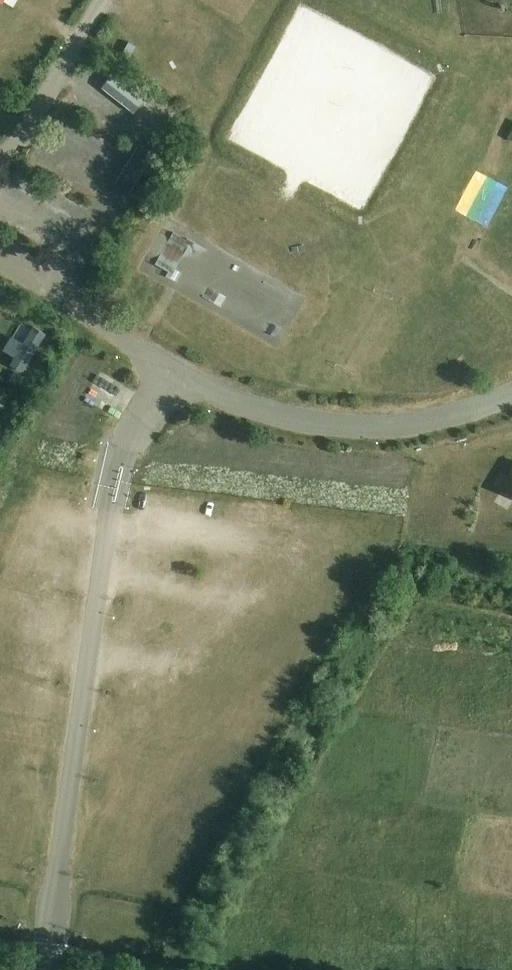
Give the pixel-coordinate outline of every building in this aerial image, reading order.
[(457,223),(487,236),(492,226),(493,227),(503,203),(472,189),(457,223)] [(182,272),(202,277),(208,253),(166,243),(157,279),(179,285),(182,272)] [(511,493),(511,473),(509,478),(503,475),(497,485),(511,493)]
